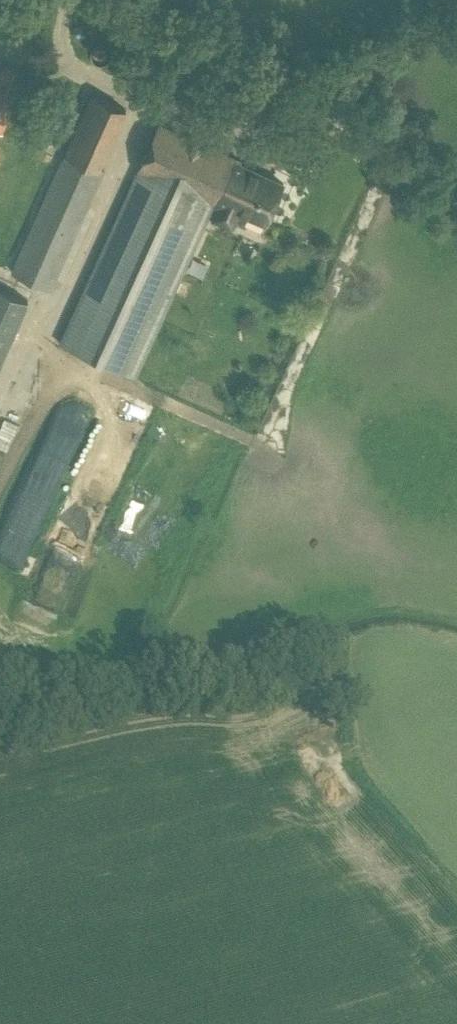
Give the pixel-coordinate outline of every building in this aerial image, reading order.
[(0,75),(0,132),(2,132),(25,73),(4,65),(0,75)] [(136,377),(142,363),(208,216),(232,227),(239,212),(266,224),(284,184),(241,164),(242,161),(158,124),(60,344),(136,377)] [(12,271),(52,289),(105,169),(65,152),(12,271)] [(29,301),(0,288),(0,365),(29,301)]
